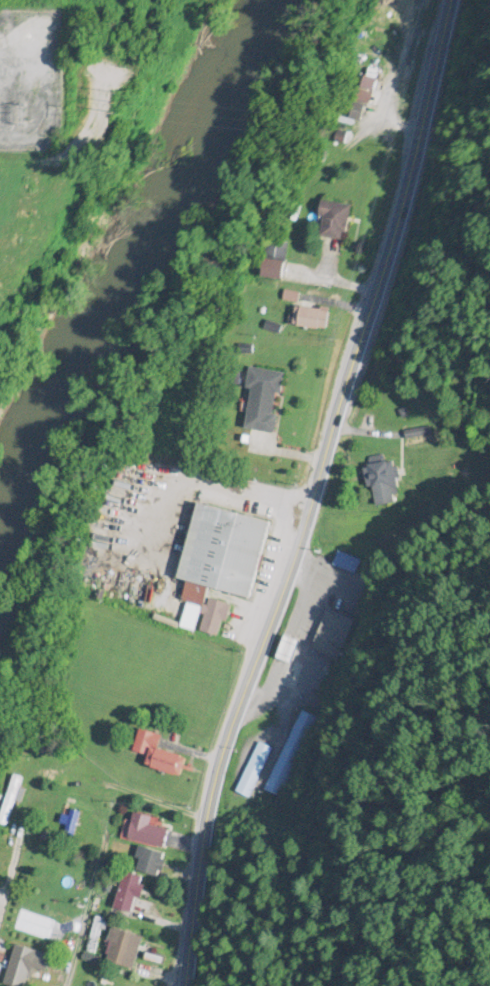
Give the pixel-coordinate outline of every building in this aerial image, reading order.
[(363,90),(376,94),(381,82),(367,78),(363,90)] [(321,238),(349,243),(355,207),(327,202),(321,238)] [(286,262),(267,262),(267,280),(286,280),(286,262)] [(296,329),(332,329),(332,309),(297,309),(296,329)] [(245,431),(275,435),(281,397),(283,397),(287,374),(254,369),(245,431)] [(376,508),(403,503),(395,461),(368,467),(376,508)] [(183,581),(256,597),(273,520),(200,504),(183,581)] [(199,631),(222,638),(231,604),(209,599),(206,608),(190,604),(183,628),(198,632),(199,631)] [(351,621),(326,612),(312,653),(337,662),(351,621)] [(314,718),(299,712),(266,794),(280,799),(314,718)] [(147,767),(184,777),(189,757),(159,749),(163,736),(140,730),(134,752),(150,757),(147,767)] [(251,799),(273,749),(260,743),(238,793),(251,799)] [(13,775),(0,825),(10,828),(24,778),(13,775)] [(130,840),(168,848),(172,829),(154,825),(155,818),(136,813),(130,840)] [(169,855),(144,847),(136,870),(161,878),(169,855)] [(146,878),(126,873),(116,909),(137,914),(146,878)] [(136,969),(146,937),(119,929),(109,961),(136,969)] [(11,985),(30,985),(41,953),(18,945),(5,984),(11,985)]
